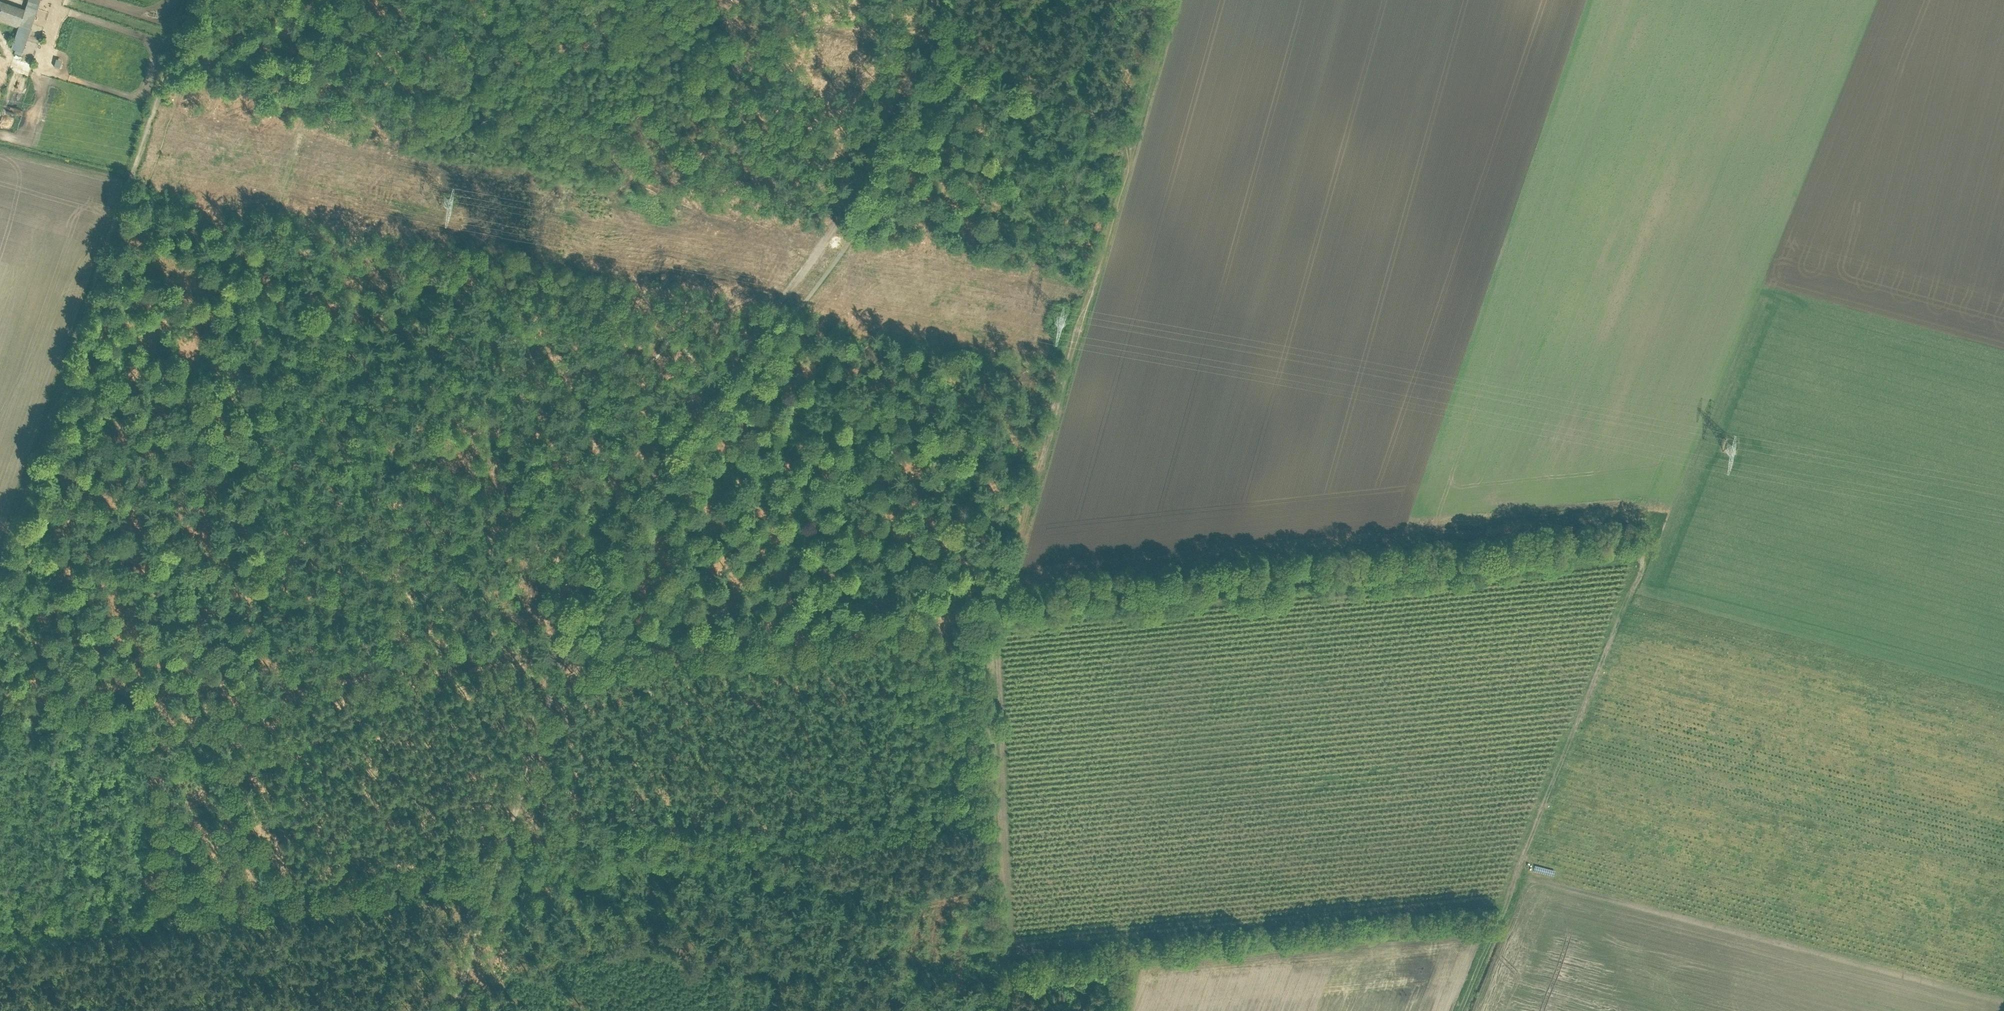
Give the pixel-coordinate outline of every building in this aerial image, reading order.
[(1,0),(0,0),(0,21),(18,28),(29,32),(39,5),(28,0),(25,9),(1,0)]
